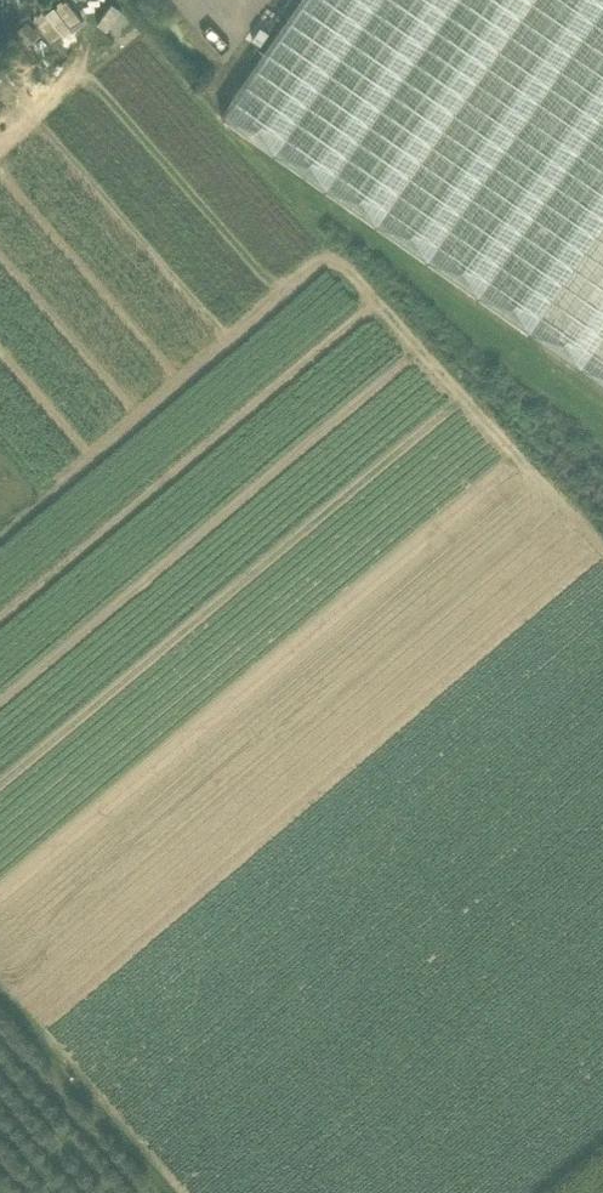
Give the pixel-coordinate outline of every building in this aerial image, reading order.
[(222,114),(529,328),(602,381),(602,0),(302,0),(222,114)]
